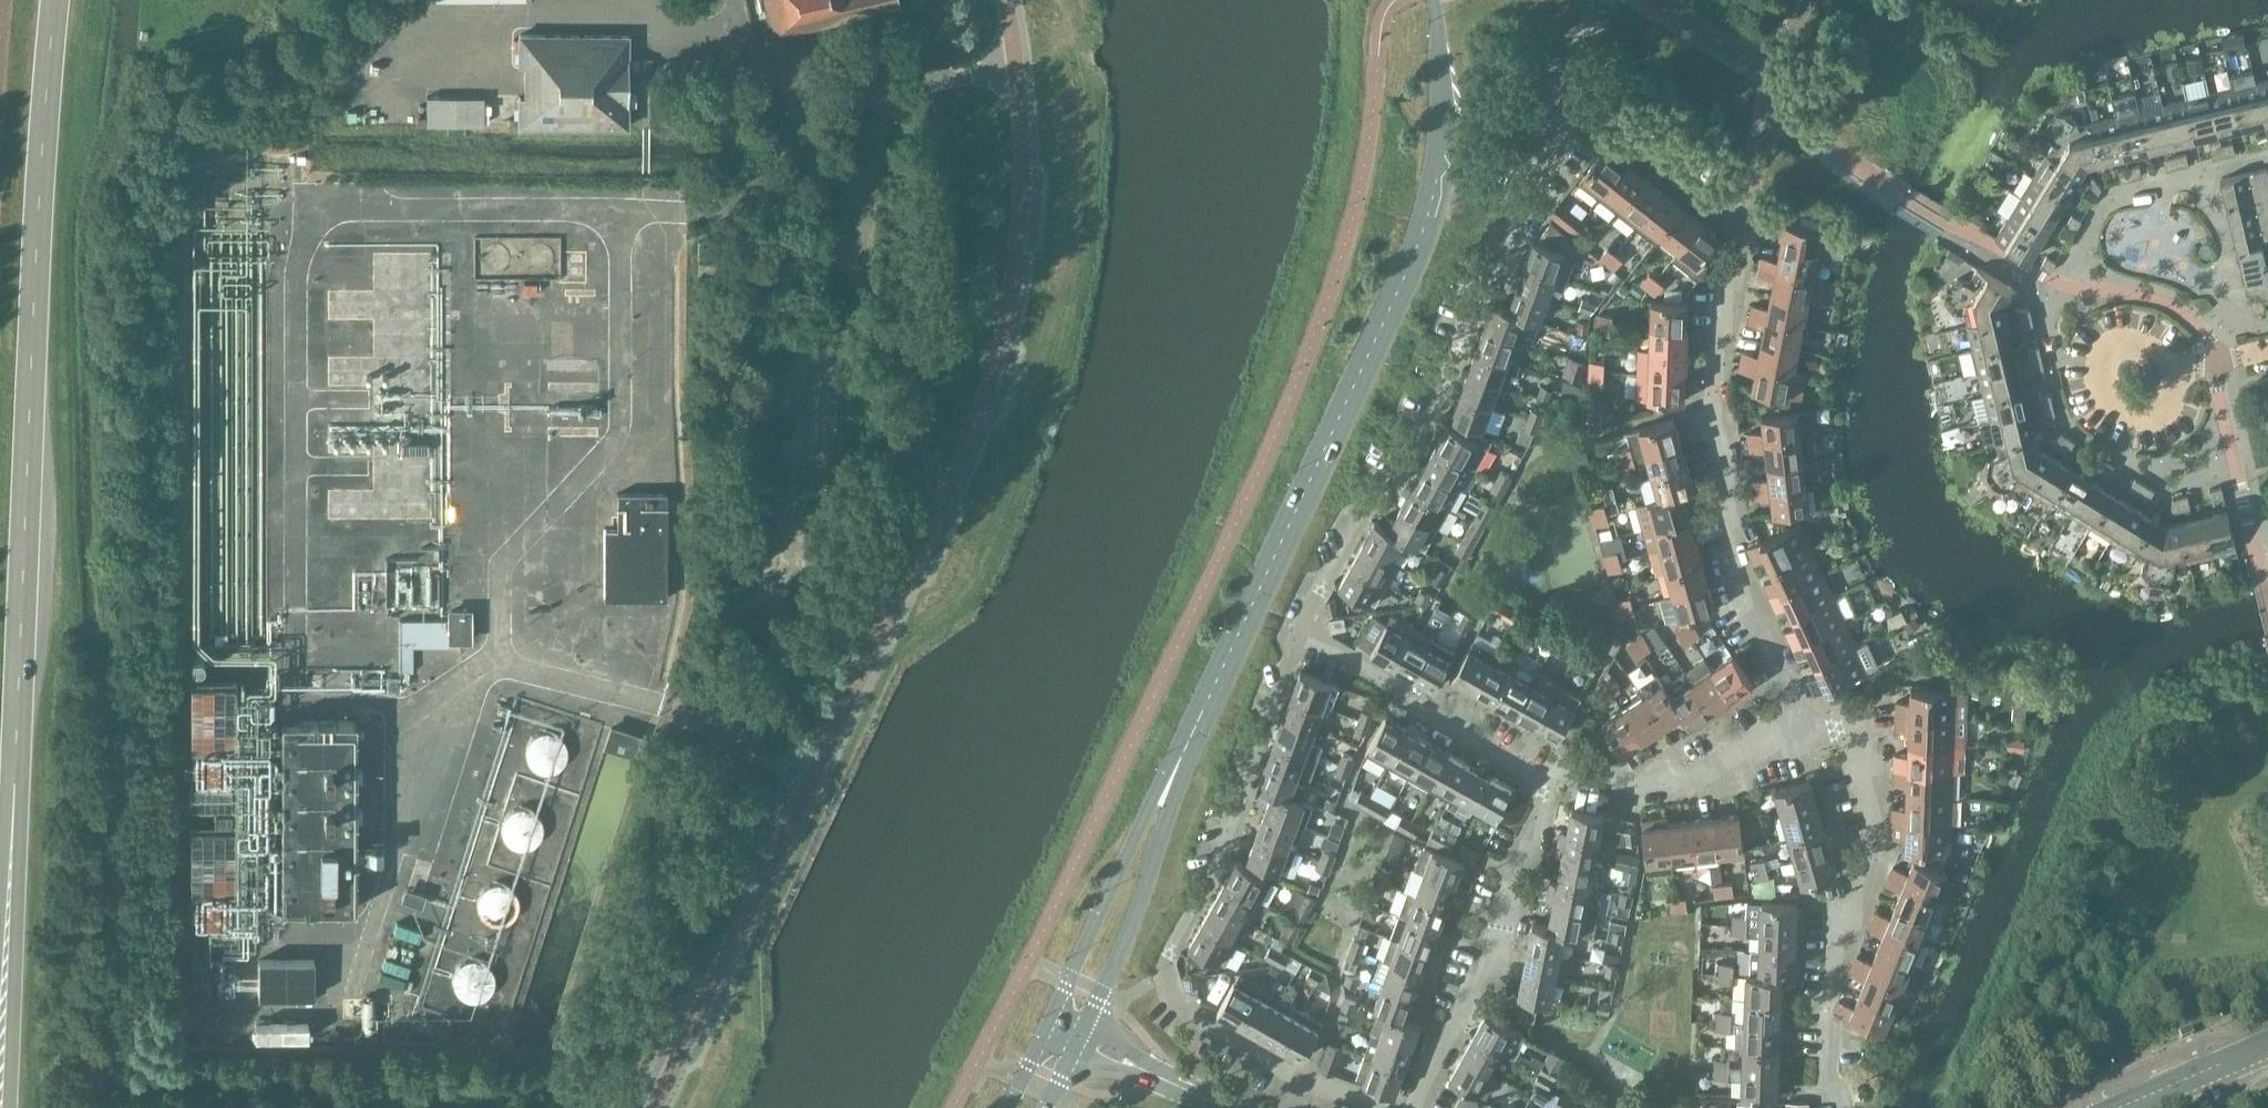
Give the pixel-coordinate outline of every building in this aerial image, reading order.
[(847,16),(898,4),(897,0),(764,0),(772,38),(848,20),(847,16)] [(630,37),(519,37),(519,131),(630,131),(630,37)] [(2265,121),(2267,121),(2267,79),(2256,82),(2265,121)] [(2233,88),(2242,127),(2265,121),(2256,82),(2233,88)] [(2210,93),(2219,133),(2242,127),(2233,88),(2210,93)] [(2186,99),(2196,138),(2219,133),(2210,93),(2186,99)] [(2163,105),(2172,144),(2196,138),(2186,99),(2163,105)] [(2140,110),(2149,149),(2172,144),(2163,105),(2140,110)] [(2117,116),(2126,155),(2149,149),(2140,110),(2117,116)] [(2100,149),(2093,121),(2079,125),(2072,115),(2059,113),(2048,121),(2046,133),(2053,144),(2046,155),(2081,176),(2088,164),(2097,162),(2099,170),(2105,168),(2103,160),(2100,149)] [(2126,155),(2117,116),(2093,121),(2100,149),(2103,160),(2126,155)] [(2260,148),(2267,146),(2267,134),(2257,136),(2260,148)] [(2233,142),(2222,145),(2224,156),(2236,154),(2233,142)] [(2211,148),(2213,159),(2224,156),(2222,145),(2211,148)] [(1579,183),(1599,198),(1627,163),(1607,147),(1579,183)] [(2175,156),(2178,167),(2189,165),(2186,153),(2175,156)] [(2081,177),(2046,155),(2034,176),(2068,197),(2073,188),(2083,194),(2089,182),(2080,177),(2081,177)] [(2178,167),(2175,156),(2164,159),(2167,170),(2178,167)] [(1599,198),(1618,213),(1645,178),(1627,163),(1599,198)] [(2129,167),(2131,179),(2143,176),(2140,164),(2129,167)] [(2118,170),(2120,181),(2131,179),(2129,167),(2118,170)] [(2226,204),(2267,194),(2267,172),(2267,168),(2220,180),(2226,204)] [(2034,176),(2021,196),(2056,217),(2068,197),(2034,176)] [(2083,194),(2094,201),(2102,188),(2093,177),(2089,182),(2083,194)] [(1618,213),(1636,228),(1664,192),(1645,178),(1618,213)] [(1655,243),(1661,236),(1683,207),(1664,192),(1636,228),(1655,243)] [(2232,227),(2267,219),(2267,194),(2226,204),(2232,227)] [(2056,217),(2021,196),(2009,217),(2043,238),(2056,217)] [(1550,214),(1572,231),(1582,220),(1559,202),(1550,214)] [(1661,236),(1679,250),(1702,222),(1683,207),(1661,236)] [(1784,234),(1781,247),(1822,255),(1830,256),(1835,232),(1799,225),(1801,216),(1764,209),(1760,229),(1784,234)] [(2066,224),(2076,230),(2082,220),(2072,214),(2066,224)] [(2009,217),(1996,238),(2030,259),(2043,238),(2009,217)] [(2237,251),(2263,246),(2267,245),(2267,219),(2232,227),(2237,251)] [(1582,220),(1572,231),(1580,237),(1589,226),(1582,220)] [(1534,240),(1526,264),(1568,279),(1581,245),(1551,221),(1536,241),(1534,240)] [(1702,222),(1679,250),(1672,259),(1699,280),(1707,270),(1700,264),(1721,238),(1702,222)] [(2076,230),(2066,224),(2060,234),(2070,240),(2076,230)] [(2263,246),(2237,251),(2247,289),(2267,284),(2267,269),(2263,246)] [(1599,259),(1607,265),(1616,253),(1608,247),(1599,259)] [(1760,267),(1817,278),(1822,255),(1781,247),(1778,261),(1762,258),(1760,267)] [(504,264),(504,263),(503,259),(501,256),(497,253),(494,253),(490,253),(485,256),(483,260),(482,263),(483,267),(485,271),(489,273),(492,274),(496,274),(499,272),(502,268),(504,264)] [(549,264),(549,263),(548,260),(547,256),(543,253),(539,253),(535,253),(531,256),(528,259),(527,263),(528,267),(530,271),(533,273),(537,274),(541,274),(545,272),(548,268),(549,264)] [(1616,253),(1607,265),(1614,271),(1623,259),(1616,253)] [(2047,256),(2041,266),(2051,272),(2057,262),(2047,256)] [(1526,264),(1517,286),(1549,298),(1553,286),(1564,290),(1568,279),(1526,264)] [(1817,278),(1760,267),(1758,276),(1775,280),(1772,294),(1807,301),(1820,304),(1825,280),(1817,278)] [(1965,312),(1968,326),(2007,316),(2003,302),(2008,295),(2015,299),(2019,293),(1978,268),(1970,281),(1957,279),(1947,286),(1945,300),(1952,310),(1965,312)] [(1641,284),(1648,290),(1657,279),(1650,273),(1641,284)] [(1657,279),(1648,290),(1656,296),(1665,284),(1657,279)] [(1517,286),(1509,308),(1509,309),(1526,315),(1525,316),(1540,321),(1549,298),(1517,286)] [(1620,287),(1617,291),(1623,296),(1627,292),(1620,287)] [(1752,305),(1751,315),(1802,325),(1807,301),(1772,294),(1769,308),(1752,305)] [(2258,299),(2249,300),(2252,313),(2264,310),(2262,301),(2258,299)] [(1652,301),(1651,326),(1687,328),(1688,303),(1652,301)] [(1494,303),(1485,326),(1517,338),(1525,316),(1526,315),(1509,309),(1509,308),(1494,303)] [(2034,324),(2030,310),(2016,308),(2021,328),(2034,324)] [(1598,324),(1613,325),(1613,315),(1598,315),(1598,324)] [(1765,327),(1762,341),(1798,348),(1802,325),(1751,315),(1749,324),(1765,327)] [(1968,326),(1973,349),(2012,340),(2007,316),(1968,326)] [(1613,325),(1598,324),(1598,334),(1612,334),(1613,325)] [(1485,326),(1477,349),(1509,360),(1517,338),(1485,326)] [(1651,326),(1650,350),(1686,352),(1687,328),(1651,326)] [(1569,348),(1581,352),(1586,338),(1574,334),(1569,348)] [(2012,340),(1973,349),(1979,372),(2018,363),(2012,340)] [(1743,352),(1741,362),(1793,372),(1798,348),(1762,341),(1760,355),(1743,352)] [(2028,349),(2030,360),(2042,357),(2039,346),(2028,349)] [(1477,349),(1469,371),(1500,383),(1505,371),(1517,375),(1521,365),(1509,360),(1477,349)] [(1650,350),(1649,374),(1686,375),(1686,352),(1650,350)] [(2042,357),(2030,360),(2033,371),(2044,368),(2042,357)] [(1590,372),(1604,372),(1605,363),(1590,362),(1590,372)] [(1793,372),(1741,362),(1739,371),(1756,374),(1753,389),(1788,397),(1801,399),(1806,375),(1793,372)] [(2018,363),(1979,372),(1985,396),(2023,386),(2018,363)] [(1469,371),(1461,394),(1492,405),(1500,383),(1469,371)] [(1604,372),(1590,372),(1589,381),(1604,382),(1604,372)] [(1686,375),(1649,374),(1648,399),(1685,401),(1686,375)] [(2262,394),(2267,393),(2267,379),(2267,378),(2259,380),(2262,394)] [(1985,396),(1990,419),(2029,409),(2023,386),(1985,396)] [(2039,395),(2041,407),(2053,404),(2050,393),(2039,395)] [(1492,405),(1461,394),(1452,417),(1483,429),(1492,405)] [(2041,407),(2044,418),(2056,415),(2053,404),(2041,407)] [(1532,409),(1529,418),(1540,423),(1544,413),(1532,409)] [(2024,435),(2035,433),(2029,409),(1990,419),(1996,442),(2024,435)] [(1748,433),(1749,443),(1814,435),(1812,410),(1798,412),(1763,416),(1764,431),(1748,433)] [(1529,418),(1525,428),(1536,432),(1540,423),(1529,418)] [(1681,443),(1674,419),(1627,432),(1631,447),(1617,451),(1620,460),(1681,443)] [(1436,446),(1473,466),(1477,468),(1492,441),(1479,434),(1476,439),(1442,420),(1434,434),(1440,438),(1436,446)] [(2042,431),(2035,433),(2024,435),(1996,442),(1999,456),(1989,463),(1987,476),(1995,487),(2008,489),(2018,482),(2030,489),(2051,455),(2038,447),(2036,438),(2044,437),(2042,431)] [(2075,441),(2062,434),(2051,442),(2068,453),(2075,441)] [(1767,450),(1768,465),(1804,460),(1817,459),(1814,435),(1749,443),(1750,452),(1767,450)] [(1649,462),(1653,476),(1688,466),(1681,443),(1620,460),(1622,469),(1649,462)] [(1436,446),(1424,466),(1461,487),(1473,466),(1436,446)] [(2088,463),(2098,469),(2104,459),(2094,453),(2088,463)] [(2051,455),(2030,489),(2050,502),(2071,467),(2051,455)] [(2104,459),(2098,469),(2108,475),(2114,465),(2104,459)] [(1753,481),(1754,490),(1807,484),(1804,460),(1768,465),(1770,479),(1753,481)] [(1424,466),(1412,487),(1449,508),(1461,487),(1424,466)] [(1683,493),(1687,492),(1694,490),(1688,466),(1653,476),(1659,498),(1659,499),(1682,493),(1683,493)] [(2071,467),(2050,502),(2070,514),(2091,480),(2071,467)] [(1497,480),(1507,486),(1512,476),(1502,471),(1497,480)] [(2129,488),(2139,494),(2145,484),(2135,478),(2129,488)] [(1492,489),(1502,495),(1507,486),(1497,480),(1492,489)] [(2070,514),(2091,527),(2112,492),(2091,480),(2070,514)] [(1807,484),(1754,490),(1755,500),(1772,498),(1774,513),(1810,509),(1807,484)] [(2139,494),(2149,500),(2155,490),(2145,484),(2139,494)] [(1412,487),(1401,508),(1438,529),(1449,508),(1412,487)] [(2222,487),(2210,490),(2213,501),(2224,498),(2222,487)] [(659,598),(657,490),(624,491),(626,541),(598,542),(599,599),(659,598)] [(1654,526),(1689,516),(1686,506),(1690,505),(1687,492),(1683,493),(1682,493),(1659,499),(1659,498),(1647,502),(1654,526)] [(2091,527),(2111,539),(2132,505),(2112,492),(2091,527)] [(2187,495),(2173,499),(2170,513),(2191,508),(2187,495)] [(1591,508),(1593,518),(1607,514),(1605,504),(1591,508)] [(2111,539),(2132,552),(2145,530),(2152,517),(2132,505),(2111,539)] [(1401,508),(1389,529),(1404,538),(1404,539),(1415,545),(1425,551),(1438,529),(1401,508)] [(1473,521),(1484,527),(1491,514),(1480,508),(1473,521)] [(2145,530),(2132,552),(2144,559),(2142,572),(2150,582),(2163,584),(2174,577),(2175,564),(2189,561),(2179,522),(2165,525),(2158,520),(2162,514),(2156,510),(2152,517),(2145,530)] [(2228,510),(2203,516),(2212,555),(2237,549),(2228,510)] [(1593,518),(1596,527),(1610,523),(1607,514),(1593,518)] [(1689,516),(1654,526),(1661,549),(1695,539),(1689,516)] [(2203,516),(2179,522),(2189,561),(2212,555),(2203,516)] [(1375,521),(1363,543),(1392,559),(1398,550),(1409,556),(1415,545),(1404,539),(1404,538),(1389,529),(1375,521)] [(1767,556),(1772,567),(1812,549),(1801,523),(1748,548),(1755,562),(1767,556)] [(1461,542),(1472,548),(1477,539),(1467,533),(1461,542)] [(1695,539),(1661,549),(1667,572),(1702,562),(1695,539)] [(1472,548),(1461,542),(1456,551),(1467,557),(1472,548)] [(1351,564),(1388,584),(1393,574),(1386,570),(1392,559),(1363,543),(1351,564)] [(1764,583),(1770,597),(1824,573),(1812,549),(1772,567),(1777,577),(1764,583)] [(1604,555),(1606,564),(1620,560),(1618,551),(1604,555)] [(1606,564),(1609,573),(1623,569),(1620,560),(1606,564)] [(1702,562),(1667,572),(1674,595),(1708,585),(1702,562)] [(1388,584),(1351,564),(1339,585),(1368,602),(1369,601),(1376,605),(1388,584)] [(1790,605),(1794,615),(1835,597),(1824,573),(1770,597),(1777,611),(1790,605)] [(1708,585),(1674,595),(1661,598),(1668,623),(1715,609),(1708,585)] [(1421,590),(1415,599),(1426,605),(1431,596),(1421,590)] [(1617,601),(1619,610),(1633,606),(1631,597),(1617,601)] [(1786,632),(1793,645),(1846,621),(1835,597),(1794,615),(1799,626),(1786,632)] [(1494,604),(1488,614),(1509,626),(1514,616),(1494,604)] [(1633,606),(1619,610),(1622,619),(1636,615),(1633,606)] [(473,645),(473,612),(450,612),(450,623),(400,623),(400,674),(403,674),(405,674),(409,674),(411,674),(411,644),(473,645)] [(1357,645),(1393,665),(1414,627),(1392,614),(1387,623),(1374,615),(1357,645)] [(1812,653),(1817,664),(1857,645),(1846,621),(1793,645),(1799,659),(1812,653)] [(1685,628),(1693,640),(1701,635),(1693,623),(1685,628)] [(1539,624),(1533,634),(1542,639),(1548,629),(1539,624)] [(1661,635),(1654,626),(1646,632),(1653,641),(1661,635)] [(1414,627),(1393,665),(1414,676),(1434,640),(1435,638),(1414,627)] [(1693,640),(1685,628),(1677,633),(1685,645),(1693,640)] [(1636,641),(1644,653),(1652,648),(1644,636),(1636,641)] [(1434,640),(1414,676),(1435,689),(1456,652),(1434,640)] [(1453,677),(1474,690),(1495,653),(1473,641),(1453,677)] [(1644,653),(1636,641),(1628,647),(1636,659),(1644,653)] [(1857,645),(1817,664),(1821,674),(1809,680),(1815,695),(1868,670),(1857,645)] [(1474,690),(1496,702),(1516,665),(1495,653),(1474,690)] [(1733,655),(1712,669),(1732,699),(1753,685),(1733,655)] [(1590,659),(1584,669),(1593,674),(1599,664),(1590,659)] [(1496,702),(1516,713),(1539,672),(1518,660),(1516,665),(1496,702)] [(1712,669),(1692,682),(1712,712),(1732,699),(1712,669)] [(1301,671),(1292,695),(1323,706),(1331,709),(1340,686),(1301,671)] [(1704,718),(1712,712),(1692,682),(1692,683),(1685,671),(1672,680),(1670,677),(1665,674),(1661,677),(1665,682),(1664,682),(1673,695),(1672,696),(1684,713),(1683,713),(1692,726),(1694,730),(1706,721),(1704,718)] [(1516,713),(1537,725),(1560,684),(1539,672),(1516,713)] [(1637,687),(1643,696),(1663,726),(1683,713),(1684,713),(1672,696),(1673,695),(1664,682),(1658,673),(1637,687)] [(1605,682),(1613,694),(1621,689),(1613,677),(1605,682)] [(1613,694),(1605,682),(1597,687),(1605,700),(1613,694)] [(1560,684),(1537,725),(1559,737),(1582,696),(1560,684)] [(191,686),(192,814),(235,814),(234,686),(191,686)] [(1897,701),(1896,716),(1966,719),(1967,691),(1912,689),(1911,702),(1897,701)] [(1292,695),(1284,717),(1315,729),(1323,706),(1292,695)] [(1643,696),(1623,709),(1643,739),(1663,726),(1643,696)] [(1643,739),(1623,709),(1602,723),(1622,753),(1643,739)] [(1359,719),(1370,724),(1374,714),(1363,710),(1359,719)] [(1910,732),(1910,743),(1965,746),(1966,719),(1896,716),(1896,731),(1910,732)] [(1315,729),(1284,717),(1275,739),(1319,756),(1323,745),(1311,741),(1315,729)] [(1388,765),(1392,758),(1408,729),(1386,717),(1370,746),(1371,747),(1367,754),(1388,765)] [(1370,724),(1359,719),(1355,729),(1367,733),(1370,724)] [(281,908),(356,908),(355,722),(281,722),(281,908)] [(1392,758),(1413,770),(1429,741),(1408,729),(1392,758)] [(641,763),(648,741),(617,731),(610,753),(641,763)] [(571,757),(571,755),(570,748),(569,744),(566,740),(560,735),(556,733),(551,732),(542,733),(534,737),(531,741),(529,745),(527,752),(527,761),(529,765),(532,769),(538,774),(546,777),(552,776),(556,775),(564,771),(569,764),(571,757)] [(1275,739),(1267,762),(1299,774),(1311,778),(1319,756),(1275,739)] [(1413,770),(1433,782),(1450,752),(1429,741),(1413,770)] [(1895,754),(1894,769),(1953,772),(1964,772),(1965,746),(1910,743),(1909,755),(1895,754)] [(1433,782),(1454,794),(1471,764),(1450,752),(1433,782)] [(1339,763),(1351,767),(1354,758),(1343,753),(1339,763)] [(1258,785),(1273,791),(1274,790),(1290,796),(1291,796),(1299,774),(1267,762),(1258,785)] [(1336,773),(1347,777),(1351,767),(1339,763),(1336,773)] [(1454,794),(1475,805),(1492,776),(1471,764),(1454,794)] [(1908,785),(1907,796),(1952,798),(1953,772),(1894,769),(1894,784),(1908,785)] [(1475,805),(1497,817),(1513,788),(1492,776),(1475,805)] [(1776,790),(1783,814),(1817,804),(1811,780),(1776,790)] [(1265,813),(1304,827),(1306,828),(1315,805),(1291,796),(1290,796),(1274,790),(1273,791),(1265,813)] [(1355,802),(1364,807),(1370,797),(1361,791),(1355,802)] [(1893,807),(1892,822),(1950,825),(1952,798),(1907,796),(1907,808),(1893,807)] [(1370,797),(1364,807),(1373,812),(1379,802),(1370,797)] [(1783,814),(1789,837),(1824,827),(1817,804),(1783,814)] [(548,832),(548,831),(547,822),(545,818),(542,813),(535,808),(527,806),(522,806),(517,807),(514,808),(509,812),(503,818),(502,823),(501,828),(501,836),(504,841),(506,845),(513,850),(517,852),(522,853),(531,852),(539,848),(543,844),(545,840),(548,832)] [(1572,808),(1567,832),(1600,839),(1605,814),(1572,808)] [(1745,815),(1748,824),(1762,820),(1760,811),(1745,815)] [(1304,827),(1265,813),(1257,836),(1296,850),(1304,827)] [(1397,826),(1406,831),(1412,821),(1402,815),(1397,826)] [(1740,815),(1715,818),(1719,854),(1744,851),(1740,815)] [(1715,818),(1691,821),(1696,857),(1719,854),(1715,818)] [(1748,824),(1750,833),(1765,829),(1762,820),(1748,824)] [(1691,821),(1668,824),(1672,860),(1696,857),(1691,821)] [(1950,825),(1892,822),(1892,837),(1906,838),(1905,851),(1949,853),(1950,825)] [(1672,860),(1668,824),(1643,826),(1647,863),(1672,860)] [(1789,837),(1795,860),(1830,850),(1824,827),(1789,837)] [(193,829),(193,919),(235,920),(235,829),(193,829)] [(1567,832),(1562,856),(1595,862),(1600,839),(1567,832)] [(1296,850),(1257,836),(1248,859),(1288,874),(1296,850)] [(1321,859),(1332,863),(1336,854),(1325,849),(1321,859)] [(1433,849),(1424,872),(1456,884),(1464,860),(1433,849)] [(1830,850),(1795,860),(1802,884),(1837,874),(1830,850)] [(1603,864),(1595,862),(1562,856),(1558,879),(1598,888),(1603,864)] [(1626,869),(1638,871),(1640,861),(1628,858),(1626,869)] [(1317,869),(1329,873),(1332,863),(1321,859),(1317,869)] [(1751,863),(1753,872),(1768,868),(1765,859),(1751,863)] [(1893,867),(1890,876),(1939,896),(1948,873),(1915,859),(1909,874),(1893,867)] [(1237,860),(1225,881),(1261,902),(1273,881),(1266,877),(1266,876),(1237,860)] [(1381,866),(1377,876),(1388,880),(1392,870),(1381,866)] [(1768,868),(1753,872),(1756,881),(1770,877),(1768,868)] [(1424,872),(1416,895),(1447,906),(1456,884),(1424,872)] [(1902,891),(1896,905),(1930,918),(1939,896),(1890,876),(1886,885),(1902,891)] [(1553,903),(1586,909),(1594,911),(1598,888),(1558,879),(1553,903)] [(1225,881),(1213,902),(1249,923),(1261,902),(1225,881)] [(1732,881),(1723,883),(1724,897),(1734,896),(1732,881)] [(1713,884),(1715,898),(1724,897),(1723,883),(1713,884)] [(480,902),(483,914),(488,921),(495,924),(504,925),(511,922),(517,916),(520,908),(520,899),(515,892),(508,887),(500,885),(490,888),(483,895),(480,902)] [(1408,892),(1400,914),(1439,929),(1447,906),(1416,895),(1408,892)] [(1619,903),(1631,905),(1633,894),(1621,892),(1619,903)] [(1677,898),(1678,912),(1688,911),(1686,897),(1677,898)] [(1678,912),(1677,898),(1667,899),(1669,913),(1678,912)] [(1762,901),(1761,926),(1797,928),(1798,903),(1762,901)] [(1213,902),(1201,923),(1238,944),(1249,923),(1213,902)] [(1553,903),(1548,926),(1548,927),(1566,930),(1565,931),(1581,934),(1586,909),(1553,903)] [(1875,912),(1872,920),(1921,941),(1930,918),(1896,905),(1891,918),(1875,912)] [(1399,940),(1431,951),(1439,929),(1400,914),(1392,937),(1399,940)] [(1748,916),(1733,915),(1733,925),(1748,926),(1748,916)] [(1287,929),(1297,935),(1303,925),(1292,919),(1287,929)] [(1884,936),(1878,949),(1911,963),(1921,941),(1872,920),(1868,929),(1884,936)] [(1238,944),(1201,923),(1189,945),(1218,962),(1219,961),(1226,965),(1238,944)] [(1533,923),(1528,947),(1561,954),(1565,931),(1566,930),(1548,927),(1548,926),(1533,923)] [(1761,936),(1760,950),(1796,952),(1797,928),(1761,926),(1748,926),(1733,925),(1733,935),(1761,936)] [(1611,940),(1623,942),(1625,932),(1613,930),(1611,940)] [(1399,940),(1392,937),(1384,959),(1391,962),(1423,974),(1426,966),(1432,968),(1437,954),(1431,951),(1399,940)] [(1265,957),(1274,962),(1280,951),(1271,946),(1265,957)] [(1528,947),(1523,971),(1556,977),(1561,954),(1528,947)] [(1857,956),(1853,965),(1902,985),(1911,963),(1878,949),(1873,963),(1857,956)] [(1760,950),(1759,974),(1759,975),(1783,976),(1795,977),(1796,952),(1760,950)] [(1280,951),(1274,962),(1283,967),(1289,956),(1280,951)] [(497,983),(497,982),(496,976),(493,969),(490,966),(487,964),(479,961),(474,960),(470,961),(462,965),(458,970),(455,976),(455,984),(458,992),(462,996),(468,1000),(475,1002),(484,1001),(490,997),(495,991),(496,988),(497,983)] [(1391,962),(1383,985),(1414,996),(1421,999),(1426,985),(1419,982),(1423,974),(1391,962)] [(1719,973),(1734,974),(1734,964),(1719,963),(1719,973)] [(1605,974),(1615,976),(1618,966),(1607,964),(1605,974)] [(1183,967),(1185,977),(1197,975),(1195,965),(1183,967)] [(1865,981),(1860,994),(1893,1008),(1902,985),(1853,965),(1850,974),(1865,981)] [(1307,976),(1317,982),(1322,973),(1312,967),(1307,976)] [(1556,977),(1523,971),(1518,995),(1551,1002),(1556,977)] [(1348,972),(1345,982),(1356,986),(1360,976),(1348,972)] [(1322,973),(1317,982),(1316,984),(1330,992),(1326,975),(1322,973)] [(1734,974),(1719,973),(1719,983),(1733,983),(1734,974)] [(1747,973),(1746,998),(1782,1000),(1783,976),(1759,975),(1759,974),(1747,973)] [(1260,987),(1238,974),(1218,1011),(1240,1023),(1260,987)] [(1185,977),(1187,987),(1198,985),(1197,975),(1185,977)] [(1374,1008),(1389,1014),(1389,1013),(1406,1019),(1406,1018),(1414,996),(1383,985),(1374,1008)] [(1240,1023),(1261,1035),(1281,998),(1260,987),(1240,1023)] [(1893,1008),(1860,994),(1855,1007),(1839,1001),(1835,1010),(1851,1016),(1850,1017),(1884,1031),(1893,1008)] [(1261,1035),(1282,1047),(1302,1010),(1281,998),(1261,1035)] [(1345,998),(1341,1008),(1353,1012),(1356,1002),(1345,998)] [(1745,1022),(1781,1024),(1782,1000),(1746,998),(1745,1022)] [(1518,1019),(1535,1022),(1537,1008),(1521,1004),(1518,1019)] [(1302,1010),(1282,1047),(1303,1059),(1320,1030),(1319,1029),(1323,1022),(1302,1010)] [(1486,1012),(1474,1034),(1503,1051),(1514,1057),(1521,1046),(1509,1040),(1515,1029),(1486,1012)] [(1717,1012),(1717,1021),(1732,1022),(1732,1012),(1717,1012)] [(1389,1014),(1381,1036),(1412,1047),(1421,1024),(1406,1018),(1406,1019),(1389,1013),(1389,1014)] [(1334,1030),(1348,1035),(1352,1025),(1337,1020),(1334,1030)] [(1732,1022),(1717,1021),(1717,1031),(1731,1031),(1732,1022)] [(1780,1048),(1781,1024),(1745,1022),(1744,1046),(1780,1048)] [(1474,1034),(1462,1055),(1491,1072),(1503,1051),(1474,1034)] [(1381,1036),(1373,1058),(1404,1070),(1412,1047),(1381,1036)] [(1320,1068),(1334,1074),(1344,1048),(1329,1042),(1320,1068)] [(1779,1072),(1780,1048),(1744,1046),(1743,1070),(1779,1072)] [(1541,1072),(1555,1080),(1566,1058),(1553,1051),(1541,1072)] [(1373,1058),(1365,1055),(1357,1078),(1364,1081),(1364,1082),(1396,1093),(1404,1070),(1373,1058)] [(1491,1072),(1462,1055),(1450,1077),(1467,1087),(1479,1094),(1486,1098),(1498,1076),(1491,1072)] [(1715,1069),(1730,1070),(1730,1060),(1716,1059),(1715,1069)] [(1730,1070),(1715,1069),(1715,1079),(1729,1079),(1730,1070)] [(1778,1097),(1779,1072),(1743,1070),(1730,1070),(1729,1079),(1743,1079),(1742,1095),(1778,1097)] [(1553,1091),(1547,1087),(1539,1083),(1534,1092),(1548,1100),(1553,1091)] [(1477,1107),(1480,1106),(1477,1098),(1479,1094),(1467,1087),(1455,1107),(1476,1107),(1477,1107)] [(1560,1095),(1555,1104),(1562,1107),(1571,1107),(1574,1102),(1560,1095)]
